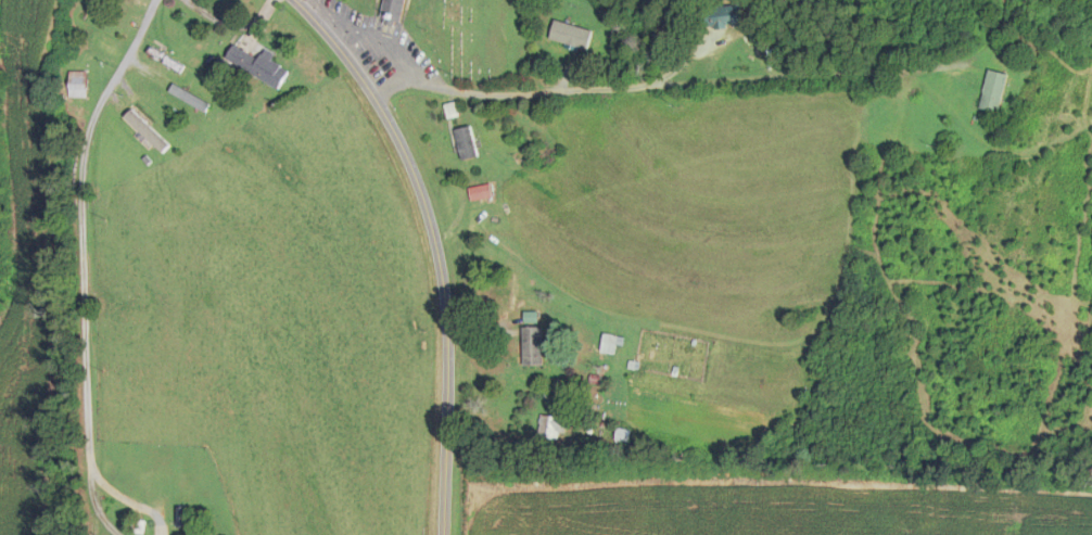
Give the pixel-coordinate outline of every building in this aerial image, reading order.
[(401,26),(406,0),(385,0),(380,22),(401,26)] [(744,25),(742,5),(703,9),(705,29),(744,25)] [(597,35),(555,19),(551,28),(594,44),(597,35)] [(227,59),(280,89),(290,72),(271,61),(274,55),(264,50),(259,60),(234,46),(227,59)] [(1010,74),(990,70),(981,108),(1001,113),(1010,74)] [(87,98),(87,71),(70,71),(70,98),(87,98)] [(171,93),(205,109),(209,102),(174,87),(171,93)] [(456,129),(462,160),(478,157),(472,126),(456,129)] [(472,201),(493,196),(490,184),(470,188),(472,201)] [(537,312),(525,312),(525,322),(537,322),(537,312)] [(524,366),(543,366),(543,326),(524,326),(524,366)] [(618,335),(605,333),(602,352),(615,354),(618,335)] [(539,437),(567,437),(567,417),(539,416),(539,437)] [(629,441),(629,431),(617,431),(617,441),(629,441)]
